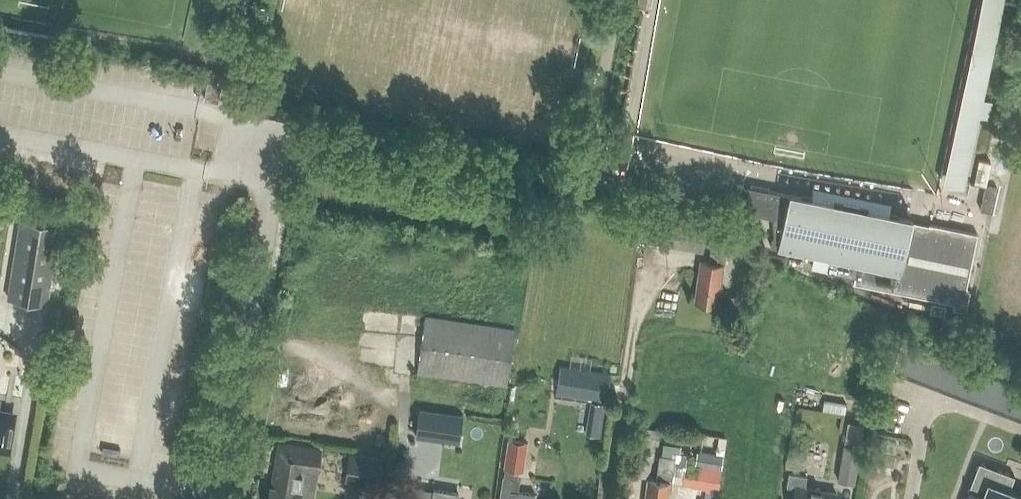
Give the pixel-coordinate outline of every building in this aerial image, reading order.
[(985,97),(1001,0),(975,0),(943,182),(965,186),(978,114),(989,116),(992,98),(985,97)] [(218,85),(208,83),(205,100),(214,101),(218,85)] [(932,226),(928,246),(906,247),(911,220),(794,196),(751,187),(745,212),(774,218),(773,223),(775,223),(776,238),(772,238),(772,239),(771,246),(831,258),(828,271),(856,277),(855,282),(954,303),(953,308),(966,311),(970,290),(967,287),(978,234),(931,224),(930,226),(932,226)] [(9,297),(48,303),(60,224),(21,218),(9,297)] [(704,252),(707,225),(670,220),(667,247),(704,252)] [(710,262),(702,261),(700,274),(695,302),(716,305),(719,285),(721,285),(726,253),(725,253),(726,244),(714,242),(713,251),(711,251),(710,262)] [(418,373),(507,386),(516,330),(426,317),(418,373)] [(560,366),(555,394),(591,400),(607,402),(612,374),(560,366)] [(418,408),(414,435),(459,442),(463,415),(418,408)] [(8,449),(14,414),(0,411),(0,448),(8,449)] [(701,447),(725,450),(727,436),(703,433),(701,447)] [(504,468),(521,471),(525,442),(508,440),(504,468)] [(270,486),(268,498),(300,498),(301,490),(300,490),(303,470),(317,472),(320,448),(282,443),(278,470),(274,470),(272,486),(270,486)] [(855,484),(861,447),(844,444),(838,481),(855,484)] [(696,464),(722,468),(723,455),(698,451),(696,464)] [(345,481),(378,487),(383,458),(349,452),(345,481)] [(634,452),(630,475),(649,478),(653,455),(634,452)] [(668,452),(667,457),(660,456),(657,479),(649,478),(646,498),(667,498),(668,490),(671,490),(672,480),(683,480),(682,484),(719,491),(721,471),(689,465),(691,455),(668,452)] [(1009,491),(1015,476),(979,462),(965,498),(1020,498),(1020,495),(1009,491)] [(787,486),(796,488),(794,498),(836,498),(837,494),(805,488),(807,476),(789,473),(787,486)] [(520,479),(503,476),(500,498),(534,498),(535,493),(518,491),(520,479)] [(432,498),(458,498),(459,493),(434,489),(432,498)]
